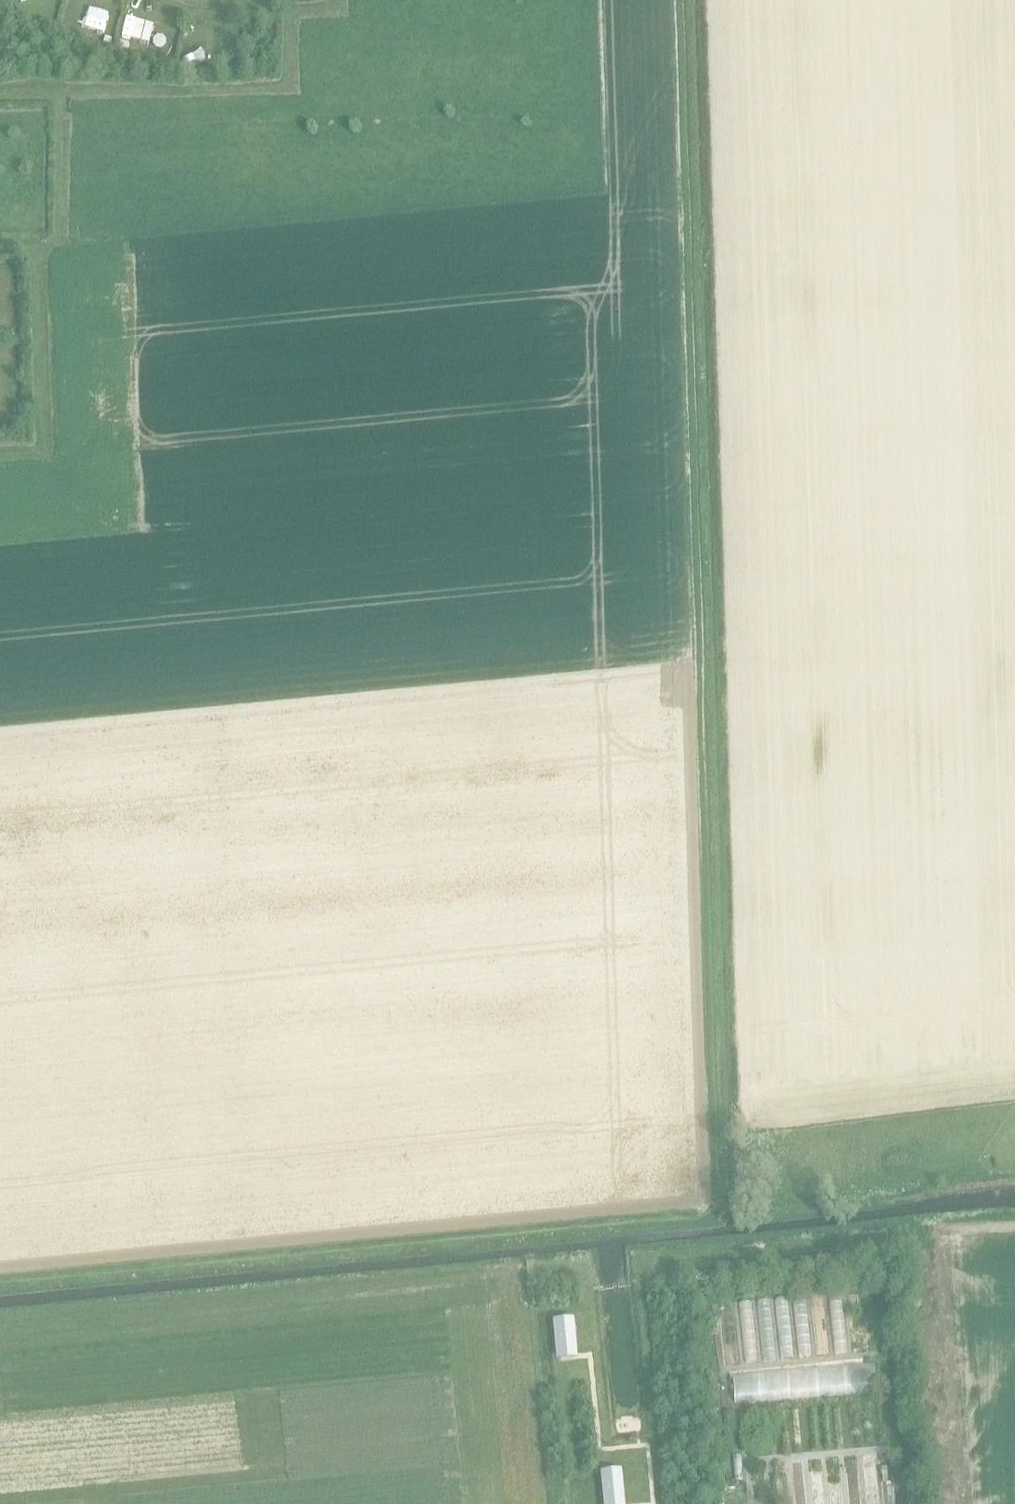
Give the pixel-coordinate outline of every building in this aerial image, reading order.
[(130,17),(132,31),(151,30),(150,15),(130,17)] [(0,354),(0,381),(8,380),(6,354),(0,354)] [(848,1283),(728,1288),(730,1351),(858,1346),(857,1298),(848,1298),(848,1283)] [(574,1322),(556,1324),(559,1352),(577,1350),(574,1322)] [(741,1386),(883,1379),(882,1350),(739,1356),(741,1386)] [(863,1441),(864,1465),(885,1465),(885,1440),(863,1441)] [(737,1444),(741,1470),(753,1468),(749,1443),(737,1444)] [(622,1473),(604,1475),(607,1503),(624,1501),(622,1473)]
